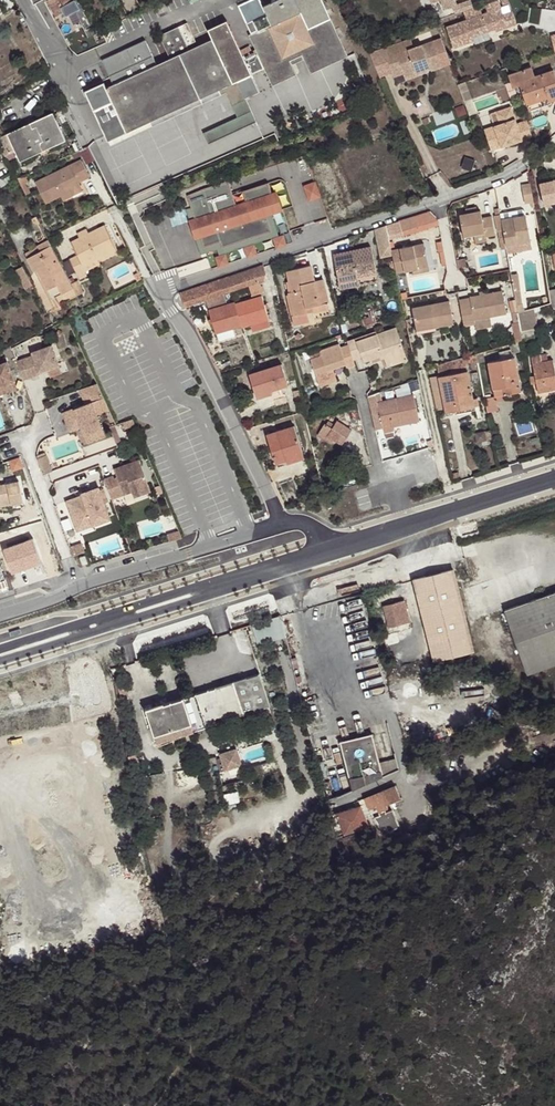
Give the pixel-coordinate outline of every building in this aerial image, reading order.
[(48,0),(57,16),(64,12),(62,7),(75,0),(49,0),(48,0)] [(258,54),(273,86),(296,75),(291,65),(290,61),(302,55),(304,59),(311,73),(348,56),(322,0),(277,0),(263,6),(267,16),(254,22),(258,31),(254,33),(249,35),(256,50),(258,54)] [(484,4),(487,13),(445,28),(452,48),(472,41),(471,37),(488,31),(487,28),(492,26),(493,29),(494,31),(506,27),(501,15),(496,0),(494,0),(484,4)] [(511,12),(501,15),(506,27),(515,24),(511,12)] [(222,58),(240,49),(227,21),(208,30),(212,39),(189,50),(178,27),(159,36),(170,59),(106,88),(113,102),(94,111),(110,146),(129,137),(127,133),(177,110),(179,114),(204,103),(201,98),(233,83),(222,58)] [(250,24),(254,33),(258,31),(254,22),(250,24)] [(90,44),(93,50),(113,41),(110,35),(90,44)] [(410,40),(385,49),(388,58),(397,54),(404,73),(405,77),(426,69),(431,67),(432,71),(449,64),(440,39),(413,48),(410,40)] [(250,47),(241,51),(243,56),(252,51),(250,47)] [(201,98),(204,103),(227,92),(233,106),(261,93),(245,60),(258,54),(256,50),(252,51),(243,56),(241,51),(240,49),(222,58),(233,83),(201,98)] [(394,77),(404,73),(397,54),(388,58),(387,58),(394,77)] [(290,61),(291,65),(304,59),(302,55),(290,61)] [(509,75),(512,84),(534,76),(531,67),(509,75)] [(426,69),(405,77),(406,80),(427,73),(426,69)] [(548,97),(549,101),(554,99),(554,75),(554,70),(535,77),(534,76),(512,84),(513,87),(520,84),(527,104),(548,97)] [(457,84),(463,101),(470,98),(464,81),(457,84)] [(511,84),(510,82),(504,84),(509,98),(515,96),(511,84)] [(548,97),(527,104),(530,110),(550,104),(549,101),(548,97)] [(530,136),(525,120),(515,123),(510,106),(495,111),(499,123),(493,125),(495,130),(484,134),(490,150),(530,136)] [(127,133),(129,137),(179,114),(177,110),(127,133)] [(53,112),(7,134),(20,161),(66,140),(53,112)] [(495,130),(493,125),(483,129),(484,134),(495,130)] [(81,160),(35,183),(46,204),(62,196),(81,187),(78,182),(89,177),(81,160)] [(0,179),(0,185),(2,188),(17,179),(13,172),(0,179)] [(25,176),(18,179),(21,185),(25,183),(28,182),(25,176)] [(191,208),(186,210),(201,254),(218,249),(220,253),(279,234),(272,215),(283,211),(276,189),(272,190),(269,182),(242,191),(245,200),(236,203),(228,180),(186,194),(191,208)] [(321,180),(307,185),(313,200),(326,195),(321,180)] [(540,184),(545,205),(554,202),(554,181),(540,184)] [(25,183),(21,185),(25,193),(29,191),(25,183)] [(534,207),(530,184),(522,185),(526,209),(534,207)] [(81,187),(62,196),(63,200),(82,191),(81,187)] [(501,219),(499,208),(494,209),(495,216),(501,250),(506,249),(506,245),(501,219)] [(430,211),(391,224),(396,238),(412,233),(410,229),(423,225),(425,229),(439,225),(438,220),(430,211)] [(460,215),(464,237),(474,235),(484,233),(485,237),(494,236),(490,217),(481,218),(480,211),(477,212),(466,214),(460,215)] [(525,215),(501,219),(506,245),(530,240),(525,215)] [(396,238),(391,224),(386,225),(389,240),(396,238)] [(117,250),(105,225),(89,234),(79,238),(71,243),(78,256),(70,260),(80,279),(87,275),(85,272),(83,267),(98,259),(117,250)] [(386,225),(375,229),(381,257),(392,255),(391,250),(389,240),(386,225)] [(410,229),(412,233),(425,229),(423,225),(410,229)] [(77,234),(79,238),(89,234),(87,230),(77,234)] [(484,233),(474,235),(475,243),(486,241),(485,237),(484,233)] [(25,253),(28,259),(52,246),(49,240),(25,253)] [(530,240),(506,245),(506,249),(507,253),(531,249),(530,240)] [(424,243),(391,250),(392,255),(393,260),(396,270),(396,273),(412,270),(429,266),(424,243)] [(63,293),(74,287),(72,284),(52,246),(28,259),(35,270),(37,269),(47,289),(58,283),(63,293)] [(377,274),(371,247),(352,251),(358,278),(377,274)] [(358,278),(352,251),(333,255),(339,282),(358,278)] [(223,264),(232,262),(230,254),(221,256),(223,264)] [(100,264),(98,259),(83,267),(85,272),(100,264)] [(264,265),(220,279),(225,294),(232,291),(249,285),(260,282),(265,280),(266,274),(264,265)] [(26,289),(33,285),(23,266),(16,270),(26,289)] [(311,266),(287,271),(289,282),(292,292),(288,293),(294,316),(292,316),(294,325),(309,322),(307,313),(313,311),(312,306),(328,302),(329,302),(324,280),(315,282),(311,266)] [(378,281),(377,274),(358,278),(359,285),(378,281)] [(511,275),(514,291),(520,290),(518,274),(511,275)] [(359,285),(358,278),(339,282),(340,289),(359,285)] [(220,279),(180,293),(185,307),(208,299),(222,294),(225,294),(220,279)] [(74,287),(78,295),(84,292),(78,280),(72,284),(74,287)] [(263,292),(260,282),(249,285),(252,296),(263,292)] [(514,291),(517,313),(524,311),(522,303),(520,290),(514,291)] [(471,303),(460,305),(464,327),(475,325),(474,321),(490,317),(506,314),(501,291),(486,294),(480,295),(470,297),(471,303)] [(208,299),(211,310),(225,305),(222,294),(208,299)] [(261,296),(236,304),(242,326),(243,327),(268,320),(261,296)] [(417,331),(453,324),(449,301),(412,308),(417,331)] [(242,326),(236,304),(235,302),(225,305),(211,310),(209,310),(216,333),(217,333),(219,341),(237,336),(234,328),(242,326)] [(330,309),(328,302),(312,306),(313,311),(313,313),(330,309)] [(519,322),(521,331),(532,329),(536,328),(533,308),(524,311),(517,313),(519,322)] [(363,319),(365,326),(376,323),(373,315),(369,317),(363,319)] [(474,321),(475,325),(476,329),(492,326),(490,317),(474,321)] [(519,342),(523,341),(522,338),(521,332),(519,322),(512,323),(516,343),(519,342)] [(348,345),(353,360),(362,357),(363,362),(379,357),(383,356),(384,359),(385,361),(404,354),(395,328),(377,334),(376,332),(347,341),(348,345)] [(521,331),(521,332),(522,338),(533,336),(532,329),(521,331)] [(516,343),(509,345),(512,354),(521,351),(519,342),(516,343)] [(355,365),(353,360),(348,345),(340,347),(339,344),(320,350),(322,355),(310,359),(319,383),(336,377),(333,369),(346,365),(347,368),(355,365)] [(25,359),(31,377),(44,372),(43,369),(50,367),(51,370),(59,367),(52,346),(32,353),(33,356),(25,359)] [(309,355),(310,359),(322,355),(320,350),(309,355)] [(404,354),(385,361),(387,367),(407,361),(404,354)] [(538,393),(554,390),(554,370),(553,360),(541,362),(539,354),(531,356),(535,376),(537,383),(538,393)] [(430,378),(436,410),(444,409),(445,412),(479,405),(477,398),(473,399),(468,372),(467,372),(464,358),(437,366),(440,376),(430,378)] [(488,363),(494,397),(521,391),(515,358),(488,363)] [(17,362),(24,380),(31,377),(25,359),(17,362)] [(16,388),(7,363),(0,365),(0,394),(16,388)] [(281,364),(250,374),(257,396),(271,391),(288,386),(281,364)] [(336,377),(319,383),(320,387),(337,381),(336,377)] [(109,409),(97,383),(80,389),(85,404),(63,412),(70,428),(81,424),(87,440),(102,434),(95,414),(109,409)] [(374,406),(370,407),(375,430),(383,428),(384,433),(393,431),(392,427),(401,425),(400,418),(417,414),(413,395),(377,403),(379,411),(375,412),(374,406)] [(485,399),(487,413),(498,410),(496,397),(485,399)] [(400,418),(401,425),(419,421),(417,414),(400,418)] [(133,419),(123,422),(125,428),(135,425),(133,419)] [(334,440),(342,445),(352,430),(337,421),(334,425),(332,429),(326,425),(325,424),(320,431),(334,440)] [(294,426),(267,435),(276,464),(286,461),(285,459),(303,453),(294,426)] [(331,443),(334,440),(320,431),(317,435),(331,443)] [(303,453),(285,459),(286,461),(287,464),(305,458),(303,453)] [(43,474),(53,471),(47,455),(38,459),(43,474)] [(16,471),(28,467),(25,457),(13,460),(16,471)] [(134,497),(151,491),(139,460),(115,469),(118,477),(114,479),(113,476),(105,479),(112,499),(132,491),(134,497)] [(22,502),(19,483),(8,486),(7,484),(0,485),(0,506),(22,502)] [(77,498),(67,502),(76,526),(91,520),(92,523),(109,517),(100,490),(83,497),(84,500),(79,502),(77,498)] [(91,520),(76,526),(77,529),(92,523),(91,520)] [(21,572),(49,562),(40,537),(12,548),(21,572)] [(70,547),(73,556),(85,552),(82,543),(70,547)] [(88,564),(85,556),(80,558),(83,565),(88,564)] [(13,587),(5,563),(0,565),(0,591),(13,587)] [(452,570),(412,580),(433,662),(473,652),(452,570)] [(507,610),(529,674),(554,665),(554,594),(507,610)] [(404,600),(383,606),(389,627),(410,622),(404,600)] [(19,628),(9,630),(11,636),(20,633),(19,628)] [(260,675),(233,683),(243,715),(270,707),(260,675)] [(147,712),(157,742),(243,715),(233,683),(147,712)] [(373,734),(340,742),(352,792),(383,777),(380,765),(373,734)] [(241,765),(237,749),(221,754),(225,769),(241,765)] [(136,755),(129,757),(132,766),(139,764),(136,755)] [(380,765),(383,777),(399,770),(396,761),(380,765)] [(395,786),(364,799),(369,811),(400,799),(395,786)] [(344,835),(369,827),(361,805),(330,816),(334,828),(341,826),(344,835)]
